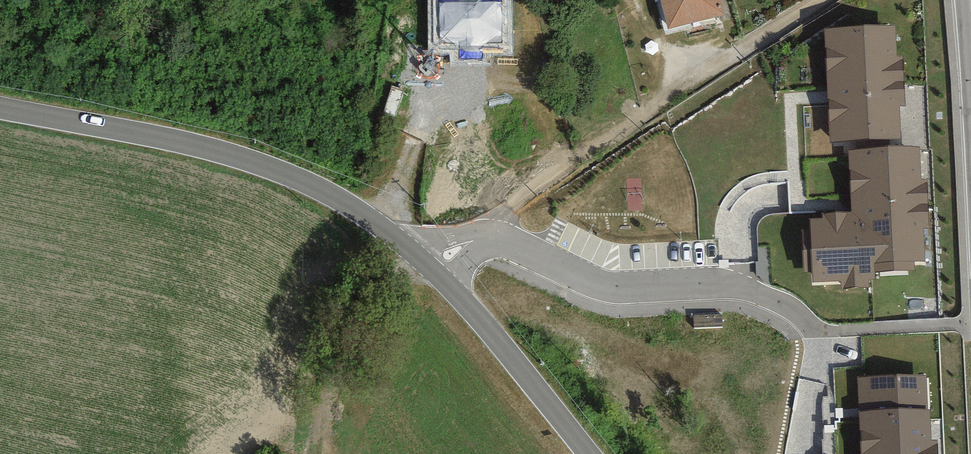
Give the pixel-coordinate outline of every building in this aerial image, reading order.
[(676,34),(728,17),(722,0),(665,0),(676,34)] [(896,34),(826,38),(833,147),(902,143),(896,34)] [(922,156),(849,159),(851,219),(810,220),(812,281),(927,276),(922,156)] [(859,387),(860,453),(937,453),(935,385),(859,387)]
